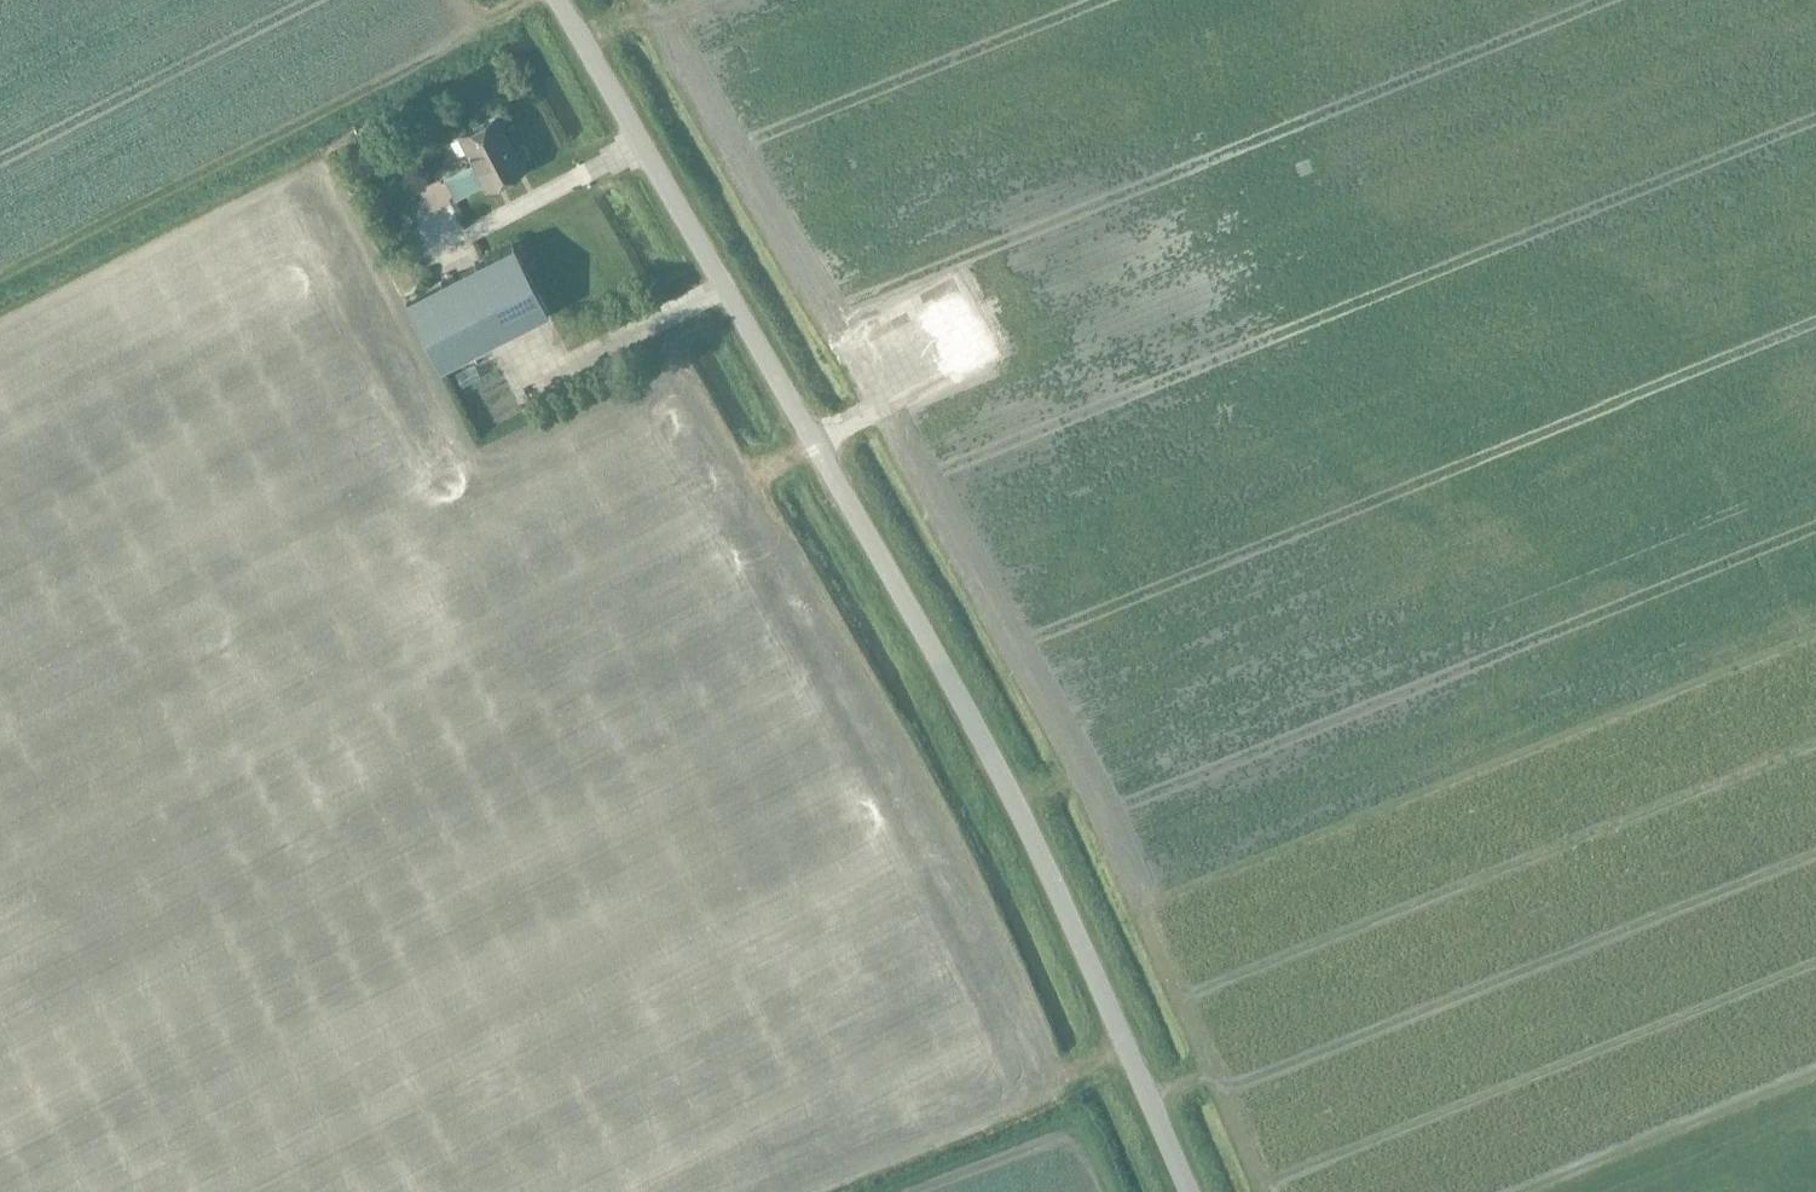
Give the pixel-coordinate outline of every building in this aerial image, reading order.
[(516,153),(496,114),(459,133),(474,161),(444,176),(455,197),(484,181),(487,187),(518,171),(510,156),(516,153)] [(514,242),(405,298),(439,365),(548,309),(514,242)]
